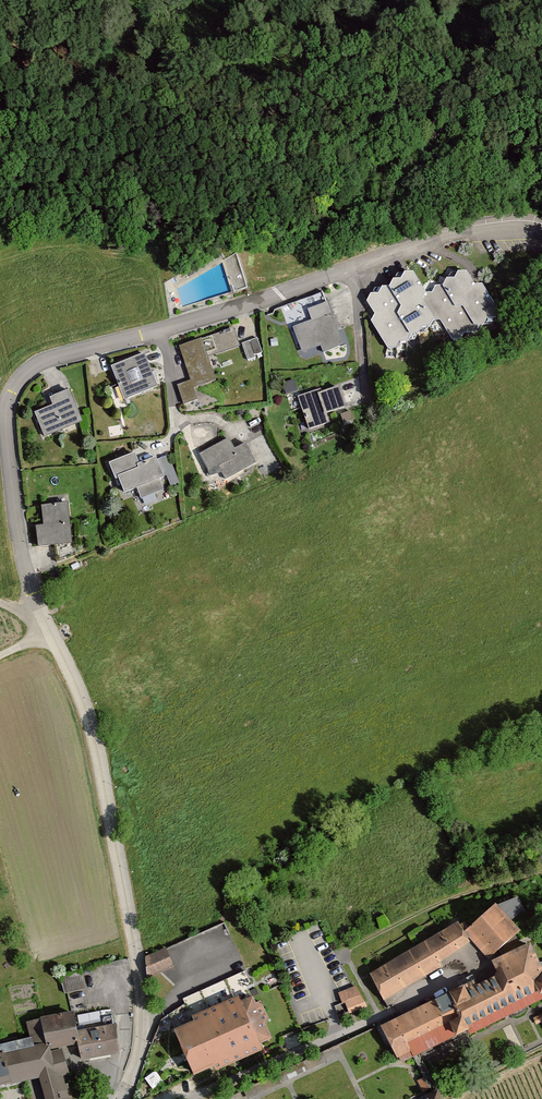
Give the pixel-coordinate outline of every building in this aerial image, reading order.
[(469,274),(423,297),(438,325),(443,323),(454,344),(501,319),(485,289),(478,292),(469,274)] [(423,297),(413,277),(368,300),(379,321),(373,324),(388,352),(438,325),(423,297)] [(342,342),(327,302),(309,309),(314,321),(293,329),(303,355),(321,349),(323,356),(344,348),(342,342)] [(238,346),(234,331),(183,347),(193,382),(195,389),(215,383),(207,358),(239,348),(238,346)] [(244,341),(249,356),(263,351),(258,336),(244,341)] [(149,365),(145,355),(111,369),(125,403),(159,389),(149,365)] [(191,383),(178,387),(183,406),(197,402),(191,383)] [(345,407),(339,391),(321,397),(320,392),(300,399),(310,429),(329,423),(326,413),(345,407)] [(36,414),(46,439),(64,432),(63,429),(81,422),(69,393),(49,401),(52,408),(48,409),(36,414)] [(235,453),(229,441),(200,455),(210,475),(221,470),(224,477),(255,462),(248,447),(235,453)] [(157,461),(141,468),(136,456),(109,468),(117,487),(122,485),(125,493),(136,489),(141,499),(163,489),(159,479),(164,477),(157,461)] [(69,506),(44,508),(46,529),(38,530),(39,547),(56,545),(57,563),(76,555),(73,521),(70,522),(69,506)] [(517,931),(496,906),(461,931),(482,961),(497,950),(513,936),(517,931)] [(366,975),(379,997),(440,969),(437,963),(466,943),(459,932),(453,924),(366,975)] [(515,941),(513,936),(497,950),(499,953),(500,954),(517,945),(515,941)] [(417,1098),(433,1098),(414,1053),(457,1031),(460,1036),(534,999),(532,995),(541,990),(541,987),(536,969),(533,963),(523,943),(517,945),(500,954),(484,964),(487,977),(476,984),(450,987),(374,1026),(390,1060),(407,1057),(422,1092),(415,1095),(417,1098)] [(168,962),(164,951),(155,955),(159,965),(168,962)] [(533,963),(536,969),(541,967),(541,960),(533,963)] [(86,989),(81,971),(60,976),(65,994),(86,989)] [(258,1044),(269,1039),(262,1021),(266,1020),(262,1010),(257,1012),(249,994),(253,992),(246,974),(233,980),(235,996),(187,1017),(189,1022),(168,1032),(188,1076),(209,1068),(211,1072),(258,1052),(258,1044)] [(339,991),(347,1008),(365,999),(357,982),(339,991)] [(72,1012),(42,1018),(49,1053),(53,1052),(52,1048),(79,1043),(76,1032),(72,1012)] [(103,1027),(76,1032),(79,1043),(83,1062),(121,1054),(113,1016),(102,1018),(103,1027)] [(27,1081),(41,1077),(46,1098),(73,1098),(70,1084),(66,1084),(64,1077),(68,1076),(63,1050),(53,1052),(49,1053),(42,1018),(28,1021),(31,1038),(0,1044),(0,1050),(0,1051),(0,1086),(27,1081)]
